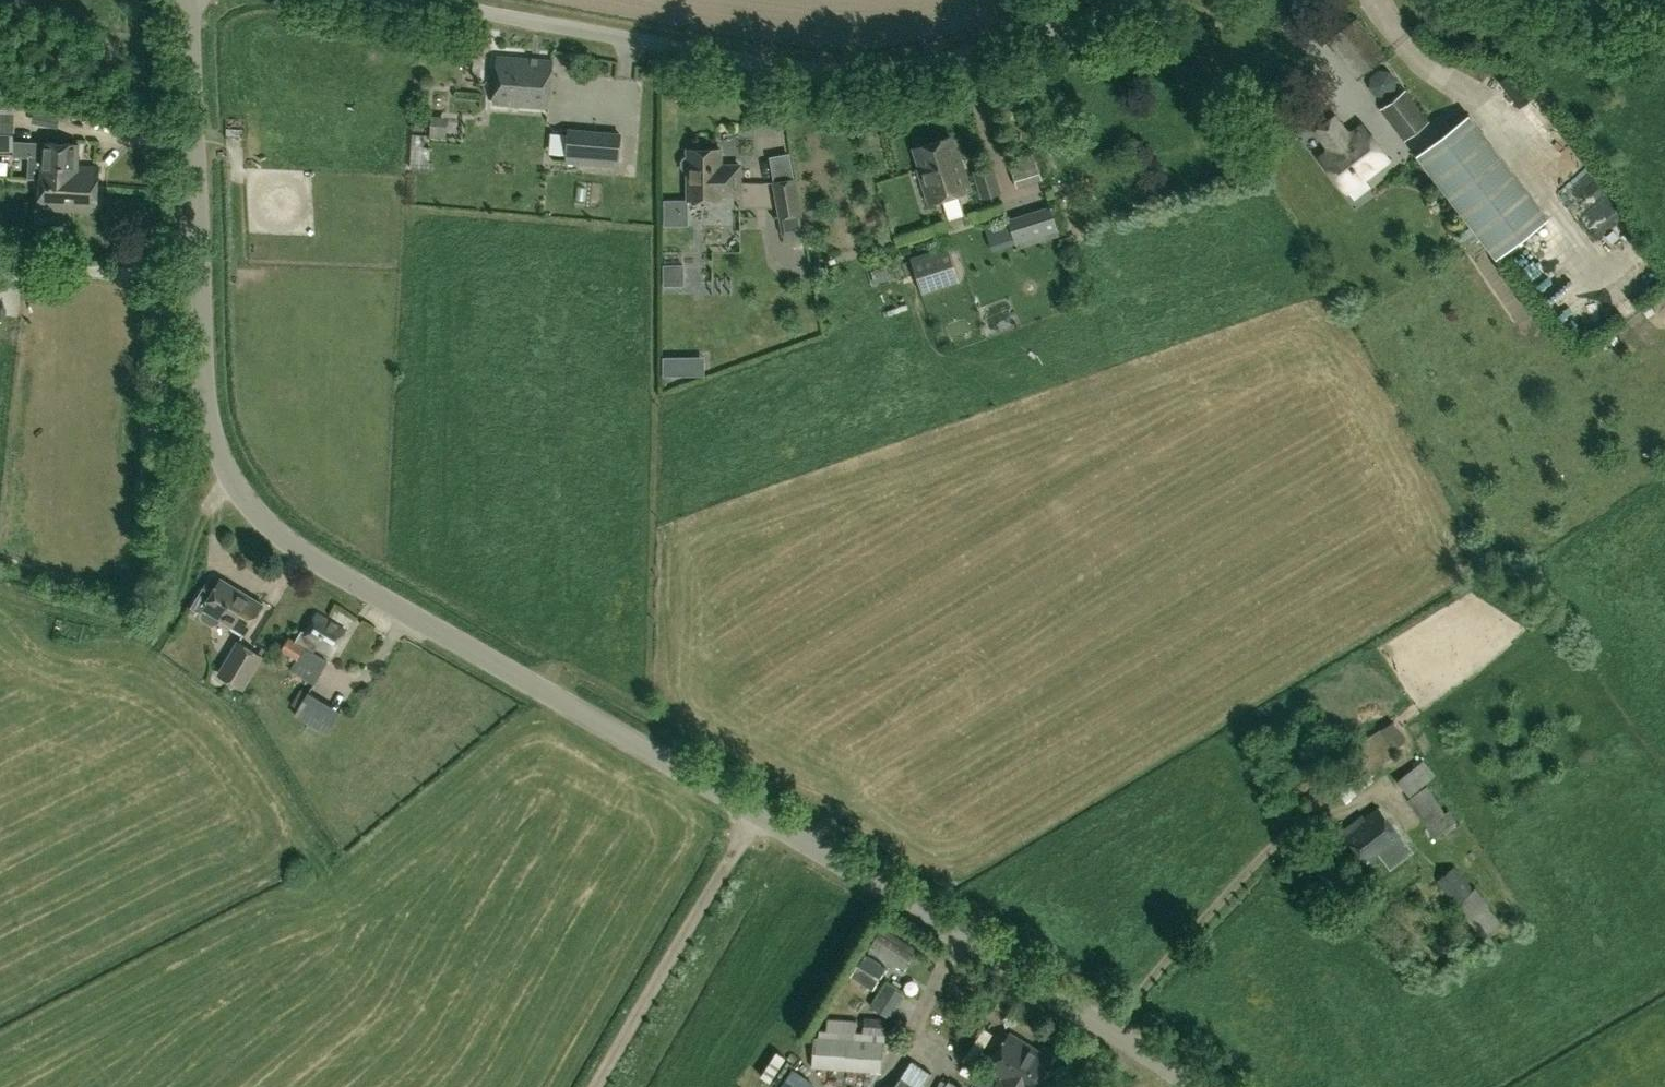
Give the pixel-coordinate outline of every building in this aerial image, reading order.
[(1385,56),(1357,18),(1327,40),(1356,78),(1385,56)] [(488,37),(474,36),(472,54),(486,55),(488,37)] [(548,107),(551,61),(496,57),(493,103),(548,107)] [(1429,121),(1405,90),(1379,109),(1403,140),(1429,121)] [(13,150),(13,113),(13,100),(0,100),(0,150),(13,150)] [(61,108),(35,104),(32,123),(58,128),(61,108)] [(1546,218),(1466,113),(1415,153),(1495,257),(1546,218)] [(446,137),(447,116),(432,115),(430,136),(446,137)] [(1320,157),(1346,191),(1388,159),(1362,124),(1351,133),(1347,132),(1334,116),(1316,130),(1328,146),(1328,151),(1320,157)] [(981,127),(984,145),(997,143),(994,124),(981,127)] [(565,162),(620,167),(622,134),(568,129),(565,162)] [(919,167),(930,201),(969,188),(957,150),(955,151),(950,135),(915,146),(921,166),(919,167)] [(39,178),(38,210),(96,212),(98,166),(78,165),(79,144),(41,143),(40,157),(28,156),(28,178),(39,178)] [(731,165),(721,165),(721,147),(688,147),(688,153),(684,155),(682,160),(682,164),(684,169),(689,171),(689,197),(721,197),(721,192),(741,192),(740,163),(731,163),(731,165)] [(807,239),(795,177),(794,177),(790,152),(769,156),(774,181),(772,181),(783,243),(807,239)] [(973,171),(981,199),(1002,192),(993,165),(973,171)] [(664,226),(688,226),(688,199),(664,199),(664,226)] [(1571,210),(1580,232),(1598,225),(1589,203),(1571,210)] [(1017,249),(1059,235),(1050,205),(1008,219),(1017,249)] [(1071,234),(1060,238),(1063,247),(1074,243),(1071,234)] [(947,245),(910,257),(922,293),(959,282),(947,245)] [(688,264),(669,265),(669,283),(688,282),(688,264)] [(684,376),(683,357),(663,357),(663,376),(684,376)] [(203,608),(200,613),(202,619),(212,625),(218,623),(221,618),(244,633),(261,604),(246,595),(245,597),(220,582),(221,580),(220,579),(203,607),(203,608)] [(344,621),(350,611),(330,600),(325,609),(344,621)] [(316,611),(303,634),(300,632),(294,641),(288,637),(281,650),(296,659),(290,669),(314,684),(328,661),(313,652),(315,649),(330,659),(347,630),(316,611)] [(242,689),(263,656),(261,654),(265,649),(253,642),(250,647),(237,640),(216,673),(242,689)] [(294,715),(328,734),(341,711),(307,691),(294,715)] [(1396,754),(1381,729),(1351,748),(1367,772),(1396,754)] [(1408,797),(1436,774),(1422,758),(1394,781),(1408,797)] [(1345,802),(1359,790),(1349,778),(1335,789),(1345,802)] [(1408,799),(1434,836),(1443,830),(1446,833),(1457,826),(1454,823),(1457,821),(1448,807),(1444,809),(1428,785),(1408,799)] [(1413,853),(1377,806),(1363,817),(1361,813),(1340,832),(1367,865),(1380,856),(1390,870),(1413,853)] [(1436,881),(1481,937),(1500,922),(1486,905),(1489,903),(1476,887),(1473,889),(1455,866),(1436,881)] [(878,1005),(889,983),(878,978),(867,1000),(878,1005)] [(886,1014),(901,990),(892,985),(877,1008),(886,1014)] [(812,1067),(881,1072),(882,1054),(890,1054),(891,1035),(884,1034),(885,1019),(863,1018),(862,1032),(855,1031),(856,1020),(827,1018),(826,1031),(818,1030),(818,1037),(814,1036),(812,1067)] [(1052,1059),(1008,1032),(985,1071),(997,1078),(991,1086),(1034,1086),(1052,1059)] [(781,1086),(795,1086),(798,1079),(785,1073),(779,1086),(781,1086)] [(899,1077),(892,1086),(915,1086),(899,1077)]
